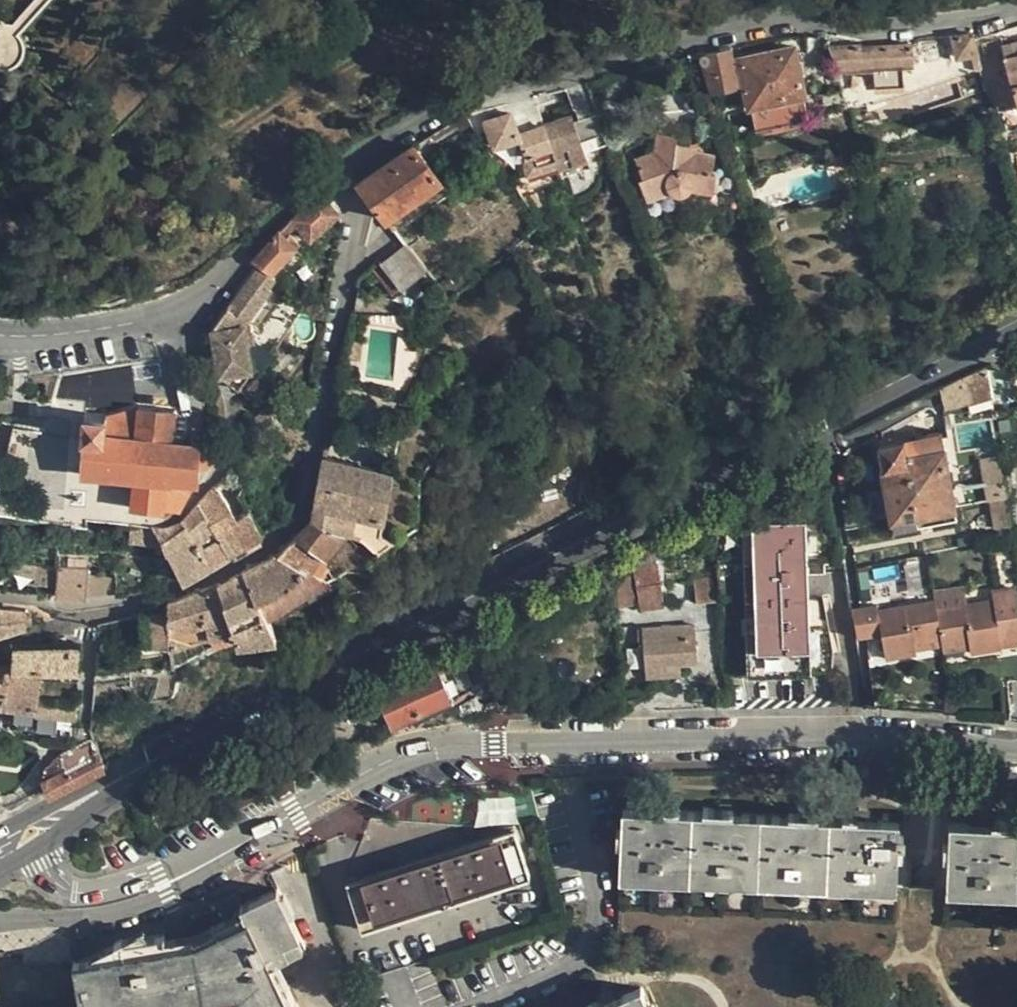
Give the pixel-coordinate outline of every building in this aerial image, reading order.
[(4,29),(1,31),(0,31),(0,65),(3,67),(13,67),(20,63),(25,57),(27,51),(27,43),(25,38),(21,34),(52,0),(0,0),(0,25),(4,29)] [(831,49),(840,74),(877,70),(880,88),(906,87),(906,68),(918,67),(973,58),(977,72),(983,70),(976,34),(954,37),(914,45),(864,49),(863,46),(831,49)] [(796,51),(743,61),(758,131),(810,120),(796,51)] [(701,58),(714,95),(745,89),(737,52),(701,58)] [(1016,89),(1016,56),(1009,58),(1016,89)] [(458,122),(465,132),(474,127),(468,116),(458,122)] [(488,125),(497,151),(522,142),(521,138),(513,116),(488,125)] [(575,119),(521,138),(522,142),(528,159),(535,157),(543,179),(561,173),(564,180),(593,169),(575,119)] [(642,182),(649,202),(674,192),(678,195),(683,195),(689,194),(693,191),(715,194),(718,174),(715,175),(717,158),(693,155),(693,150),(679,147),(680,140),(660,138),(657,155),(640,163),(646,181),(642,182)] [(362,187),(390,224),(443,184),(416,147),(362,187)] [(213,328),(221,375),(239,391),(255,374),(246,329),(275,293),(272,290),(280,281),(275,277),(302,247),(293,237),(300,229),(313,243),(342,218),(324,197),(284,234),(256,264),(263,267),(213,328)] [(383,261),(374,269),(395,297),(427,272),(408,248),(386,265),(383,261)] [(963,381),(971,409),(994,402),(985,374),(963,381)] [(87,419),(84,478),(135,482),(137,482),(134,510),(169,512),(169,509),(183,513),(197,487),(202,487),(202,473),(217,467),(221,456),(221,451),(175,444),(175,430),(178,430),(180,414),(143,411),(111,419),(87,419)] [(882,449),(898,531),(959,518),(942,437),(882,449)] [(1006,528),(998,457),(983,459),(991,529),(1006,528)] [(171,620),(131,624),(135,651),(136,663),(160,659),(159,650),(173,650),(212,639),(216,651),(240,644),(283,639),(271,620),(331,582),(317,574),(325,558),(330,559),(351,535),(356,536),(358,516),(387,521),(395,473),(327,461),(315,521),(280,558),(221,588),(170,607),(171,620)] [(132,526),(131,545),(159,547),(159,554),(168,556),(172,556),(185,583),(264,537),(250,513),(240,518),(218,489),(184,524),(175,527),(169,528),(155,529),(132,526)] [(744,528),(751,679),(835,675),(841,657),(825,600),(811,600),(810,579),(829,578),(828,564),(810,564),(808,525),(744,528)] [(40,567),(37,588),(58,591),(57,602),(89,602),(91,572),(61,570),(40,567)] [(119,568),(121,601),(157,594),(149,567),(119,568)] [(616,580),(623,611),(639,608),(632,576),(616,580)] [(697,583),(700,607),(719,604),(717,581),(697,583)] [(664,588),(641,591),(644,615),(667,612),(664,588)] [(859,644),(886,640),(890,663),(920,657),(920,654),(959,647),(961,657),(976,654),(976,657),(1005,651),(1011,686),(1016,684),(1016,590),(881,614),(880,608),(854,613),(859,644)] [(29,632),(30,616),(0,612),(0,640),(29,632)] [(646,633),(649,680),(684,677),(683,667),(700,666),(697,630),(646,633)] [(483,644),(466,651),(470,661),(487,654),(483,644)] [(38,713),(78,715),(79,705),(42,701),(48,673),(81,674),(82,650),(18,651),(16,671),(7,672),(7,667),(0,667),(0,708),(38,713)] [(380,699),(395,732),(408,726),(421,719),(424,726),(449,714),(457,710),(439,671),(380,699)] [(46,783),(52,797),(107,771),(93,742),(59,761),(51,768),(46,783)] [(900,823),(626,812),(623,873),(640,874),(640,878),(674,880),(674,876),(707,877),(707,882),(743,883),(744,879),(775,880),(775,885),(813,886),(814,881),(846,882),(846,887),(882,889),(882,885),(898,885),(900,823)] [(949,887),(964,888),(964,892),(1002,894),(1002,890),(1016,890),(1016,829),(951,826),(949,887)] [(517,830),(350,883),(366,931),(532,878),(517,830)] [(84,1006),(171,1006),(248,994),(251,999),(247,1001),(249,1006),(300,1006),(277,961),(307,948),(279,890),(259,900),(243,908),(248,919),(196,944),(184,946),(168,948),(166,937),(145,940),(124,942),(92,956),(93,962),(86,963),(78,964),(84,1006)] [(602,1006),(651,1006),(643,989),(602,1006)]
